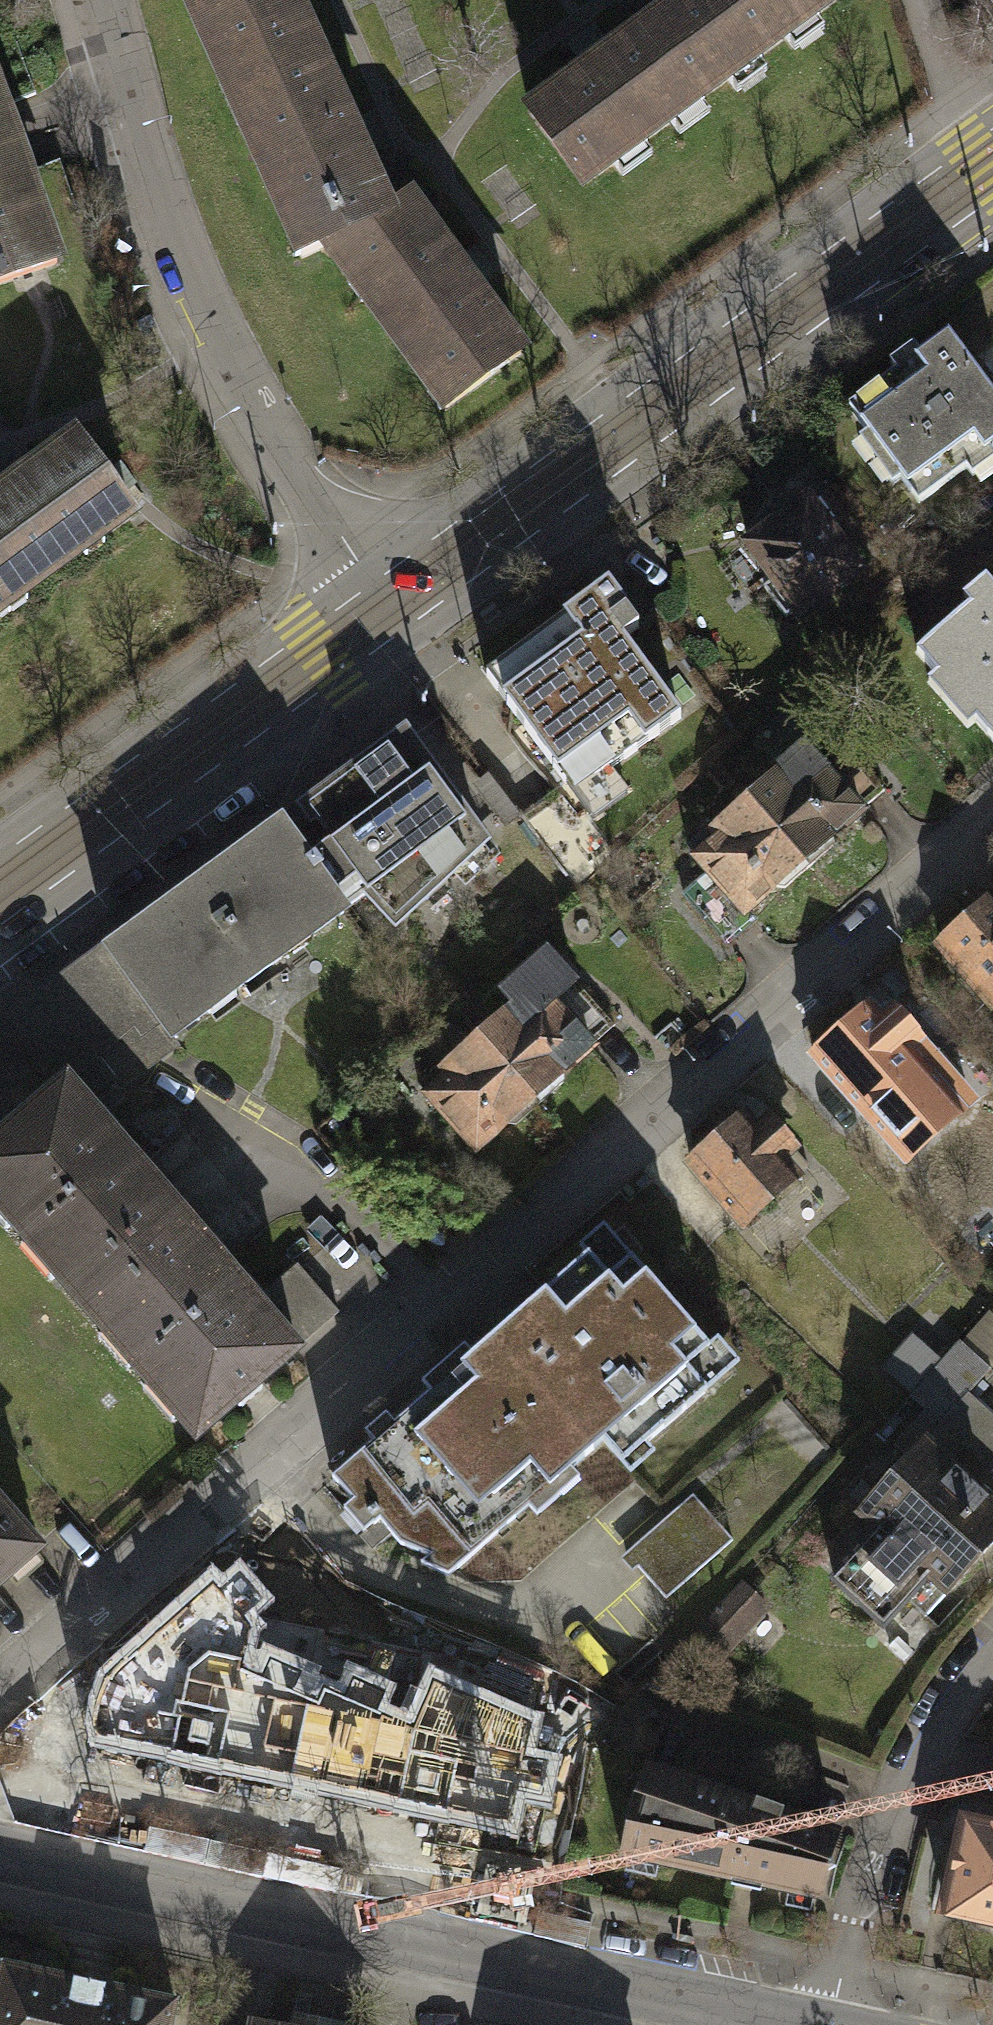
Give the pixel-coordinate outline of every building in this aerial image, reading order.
[(233,102),(314,64),(288,9),(284,0),(185,0),(233,102)] [(657,13),(685,52),(698,43),(726,81),(838,0),(674,0),(657,13)] [(586,183),(726,81),(698,43),(685,52),(657,13),(577,70),(529,106),(586,183)] [(303,253),(325,242),(380,215),(337,117),(314,64),(233,102),(303,253)] [(49,261),(7,146),(0,125),(0,278),(49,261)] [(406,203),(380,215),(325,242),(443,406),(518,353),(475,296),(406,203)] [(843,412),(860,434),(851,440),(883,483),(895,474),(914,499),(958,466),(966,477),(990,459),(984,451),(992,444),(992,413),(938,340),(916,357),(908,346),(885,363),(894,374),(843,412)] [(983,351),(992,376),(992,346),(983,351)] [(0,490),(0,605),(123,515),(68,441),(0,490)] [(745,540),(772,578),(761,586),(782,615),(791,608),(795,614),(857,569),(807,500),(794,509),(789,502),(767,518),(770,522),(745,540)] [(912,652),(991,738),(992,736),(992,578),(912,652)] [(603,586),(483,677),(562,781),(590,760),(602,776),(679,718),(618,638),(634,626),(603,586)] [(318,852),(297,863),(332,911),(371,890),(396,919),(483,844),(394,728),(292,809),(318,852)] [(846,746),(821,767),(858,811),(883,790),(846,746)] [(781,766),(746,797),(807,866),(831,846),(831,833),(858,811),(821,767),(813,756),(791,773),(781,766)] [(781,887),(807,866),(746,797),(712,830),(717,838),(695,855),(709,873),(741,910),(773,885),(781,887)] [(268,822),(102,946),(171,1038),(332,911),(297,863),(268,822)] [(741,910),(709,873),(682,897),(726,947),(753,923),(741,910)] [(939,945),(992,1006),(992,897),(939,945)] [(0,1015),(0,1128),(60,1078),(78,1099),(171,1038),(102,946),(2,1013),(0,1015)] [(513,1005),(478,1036),(534,1098),(614,1027),(543,949),(498,989),(513,1005)] [(867,1005),(814,1054),(867,1113),(932,1055),(892,1011),(881,1021),(867,1005)] [(476,1150),(534,1098),(478,1036),(420,1088),(476,1150)] [(73,1303),(174,1214),(78,1099),(60,1078),(0,1128),(0,1214),(73,1303)] [(741,1113),(688,1164),(747,1225),(809,1165),(767,1121),(757,1131),(741,1113)] [(250,1300),(174,1214),(73,1303),(193,1438),(293,1349),(250,1300)] [(577,1256),(485,1335),(586,1450),(597,1440),(627,1474),(656,1449),(647,1439),(742,1356),(718,1328),(710,1336),(605,1216),(569,1247),(577,1256)] [(293,1262),(250,1300),(293,1349),(336,1311),(293,1262)] [(971,1330),(992,1357),(992,1313),(971,1330)] [(422,1392),(328,1478),(374,1526),(385,1519),(394,1528),(392,1537),(394,1544),(431,1557),(439,1550),(456,1570),(586,1450),(485,1335),(466,1352),(422,1392)] [(915,1338),(888,1367),(908,1386),(935,1357),(915,1338)] [(960,1344),(910,1398),(940,1425),(967,1395),(989,1371),(960,1344)] [(940,1425),(986,1467),(992,1459),(992,1419),(967,1395),(940,1425)] [(920,1614),(992,1537),(992,1505),(922,1438),(857,1506),(878,1526),(830,1577),(879,1623),(903,1598),(920,1614)] [(694,1494),(625,1555),(663,1598),(734,1540),(694,1494)] [(34,1548),(0,1510),(0,1577),(34,1548)] [(117,1744),(327,1787),(352,1669),(285,1656),(304,1563),(228,1547),(209,1638),(142,1624),(117,1744)] [(763,1608),(739,1585),(680,1645),(704,1668),(763,1608)] [(440,1693),(415,1800),(526,1826),(551,1719),(440,1693)] [(621,1851),(822,1895),(833,1834),(643,1762),(621,1851)] [(962,1818),(943,1909),(992,1920),(992,1824),(962,1818)] [(3,1964),(0,1978),(0,2024),(170,2024),(175,2002),(3,1964)]
